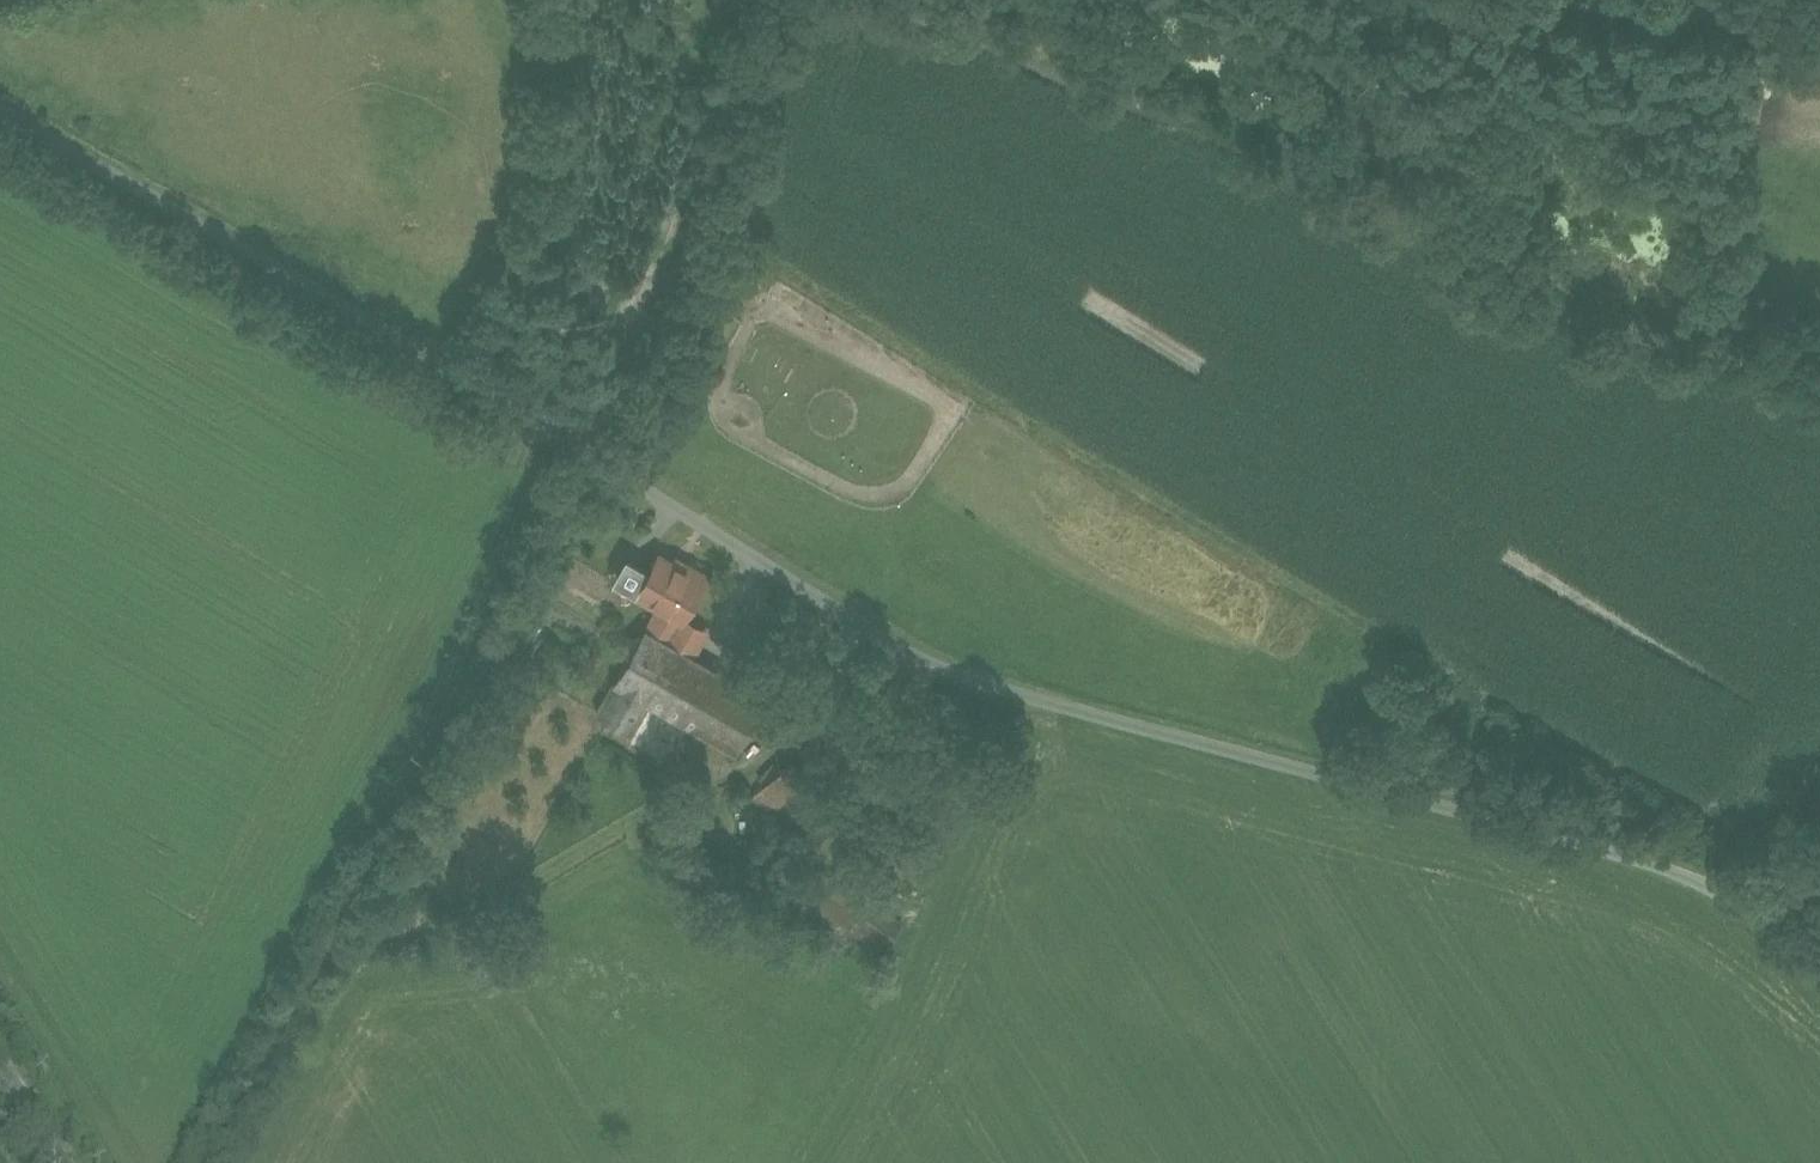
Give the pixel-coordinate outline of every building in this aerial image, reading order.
[(717,570),(665,542),(639,589),(662,602),(652,619),(705,649),(718,624),(694,611),(717,570)] [(609,578),(630,589),(643,565),(622,553),(609,578)] [(705,649),(652,619),(602,708),(639,728),(655,700),(743,748),(776,689),(705,649)] [(793,755),(755,792),(782,820),(820,783),(793,755)] [(885,949),(904,918),(867,896),(848,927),(885,949)]
